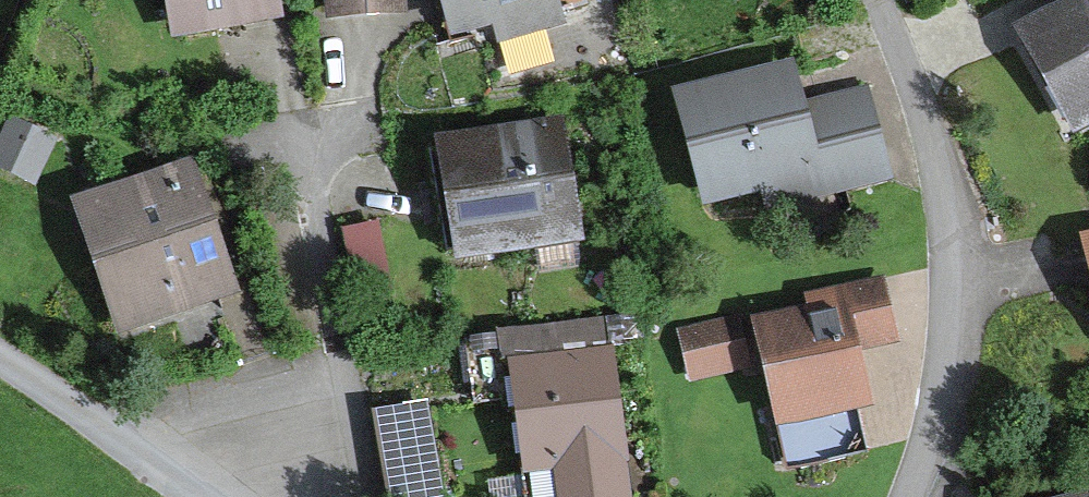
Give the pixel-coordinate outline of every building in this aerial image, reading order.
[(186,23),(265,9),(263,0),(182,0),(186,23)] [(330,11),(401,5),(401,0),(330,0),(330,11)] [(463,20),(533,0),(457,0),(463,20)] [(1081,117),(1088,112),(1088,0),(1046,0),(1059,23),(1035,37),(1081,117)] [(751,185),(758,213),(869,183),(843,89),(776,107),(766,69),(652,100),(680,204),(751,185)] [(458,181),(469,247),(568,230),(552,134),(432,154),(437,184),(458,181)] [(179,188),(102,215),(134,307),(211,281),(179,188)] [(374,228),(349,233),(362,294),(387,288),(374,228)] [(1088,348),(1088,230),(1063,236),(1088,348)] [(770,331),(801,466),(868,451),(842,343),(887,333),(877,290),(821,303),(824,318),(770,331)] [(599,361),(584,363),(579,324),(469,339),(475,383),(526,376),(542,496),(617,496),(599,361)] [(732,324),(687,335),(696,374),(741,364),(732,324)]
